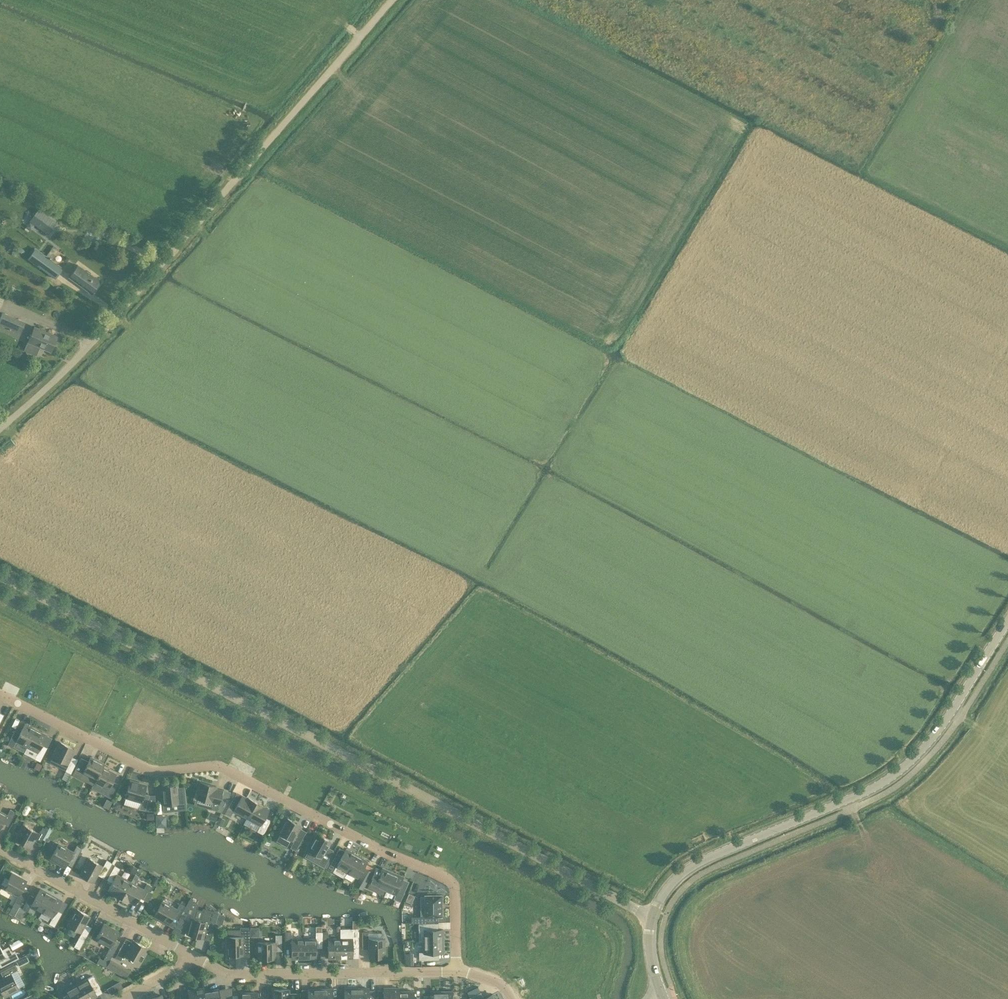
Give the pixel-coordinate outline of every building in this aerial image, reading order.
[(39,209),(32,220),(48,232),(56,221),(39,209)] [(46,256),(35,248),(34,250),(32,249),(28,254),(30,255),(27,258),(39,267),(55,279),(63,269),(62,268),(46,256)] [(100,282),(77,265),(68,277),(91,294),(100,282)] [(27,322),(12,315),(8,324),(21,330),(23,331),(27,322)] [(46,331),(46,329),(42,327),(41,329),(35,326),(24,350),(36,355),(39,348),(51,353),(58,336),(46,331)] [(16,741),(27,747),(35,729),(24,724),(20,733),(14,730),(7,745),(13,747),(16,741)] [(27,747),(38,752),(35,758),(40,761),(47,747),(42,744),(46,735),(35,729),(27,747)] [(77,759),(71,756),(74,751),(68,749),(69,746),(60,742),(52,757),(68,765),(65,771),(71,773),(77,759)] [(81,758),(73,772),(80,775),(82,772),(96,779),(102,767),(104,764),(90,757),(88,761),(81,758)] [(108,789),(105,795),(110,798),(117,784),(112,781),(116,774),(102,767),(96,779),(94,782),(108,789)] [(140,784),(130,780),(125,796),(141,801),(139,808),(145,810),(149,795),(143,793),(145,788),(139,786),(140,784)] [(200,782),(196,798),(213,803),(211,809),(221,811),(224,805),(229,797),(230,793),(215,789),(216,786),(200,782)] [(186,809),(184,790),(177,791),(176,784),(162,786),(164,805),(180,803),(181,810),(186,809)] [(233,810),(247,817),(255,802),(248,798),(247,799),(241,795),(238,802),(232,799),(225,813),(230,816),(233,810)] [(264,817),(268,810),(262,807),(263,806),(255,802),(247,817),(260,825),(257,831),(262,834),(270,820),(264,817)] [(168,826),(167,814),(156,814),(157,826),(168,826)] [(300,828),(301,826),(286,818),(278,832),(294,841),(290,847),(295,850),(306,832),(300,828)] [(47,830),(42,827),(39,833),(38,833),(23,824),(15,839),(30,847),(34,840),(40,844),(42,839),(46,840),(53,829),(49,827),(47,830)] [(308,851),(305,856),(316,863),(318,864),(323,867),(329,857),(332,852),(326,848),(330,841),(317,834),(308,851)] [(58,844),(50,858),(65,867),(69,860),(74,862),(81,849),(76,846),(73,852),(58,844)] [(346,872),(356,855),(345,849),(344,851),(339,848),(327,869),(332,872),(336,866),(346,872)] [(356,855),(346,872),(357,878),(354,884),(359,887),(363,889),(372,872),(363,867),(367,861),(356,855)] [(103,866),(102,865),(89,858),(80,875),(93,882),(97,874),(103,878),(112,863),(106,860),(103,866)] [(114,894),(121,898),(130,882),(116,874),(120,868),(114,865),(107,879),(112,882),(108,889),(114,893),(114,894)] [(371,878),(367,887),(373,890),(374,888),(385,892),(393,872),(383,868),(377,881),(371,878)] [(393,872),(385,892),(395,896),(393,900),(400,903),(405,892),(398,890),(404,877),(393,872)] [(3,887),(18,895),(26,881),(12,873),(3,887)] [(130,882),(121,898),(128,902),(129,901),(135,904),(139,897),(144,900),(152,886),(146,883),(143,889),(136,885),(139,878),(135,876),(131,882),(130,882)] [(51,894),(40,888),(31,905),(41,911),(51,894)] [(409,893),(406,900),(412,903),(415,896),(409,893)] [(62,912),(56,909),(62,900),(51,894),(41,911),(52,917),(49,923),(54,926),(62,912)] [(162,901),(154,916),(174,927),(175,925),(179,917),(185,908),(185,906),(183,905),(185,902),(181,900),(180,901),(174,898),(173,899),(166,895),(164,896),(162,901)] [(441,895),(426,895),(426,918),(426,923),(437,923),(437,918),(441,918),(441,895)] [(185,906),(185,908),(194,910),(194,908),(196,909),(197,904),(192,902),(193,899),(190,897),(185,906)] [(67,925),(80,932),(81,933),(78,939),(83,942),(91,927),(85,924),(89,916),(77,909),(67,925)] [(188,922),(179,917),(175,925),(185,931),(188,922)] [(191,918),(187,934),(201,938),(209,941),(214,925),(206,922),(191,918)] [(95,923),(87,936),(93,939),(100,926),(95,923)] [(419,923),(419,940),(424,940),(442,940),(442,927),(438,927),(437,923),(426,923),(419,923)] [(112,955),(119,942),(114,939),(118,932),(103,924),(95,938),(110,946),(103,959),(100,957),(98,962),(106,966),(112,955)] [(316,939),(303,939),(303,958),(316,958),(316,947),(322,947),(322,932),(322,926),(315,926),(315,932),(316,939)] [(340,928),(340,938),(340,958),(352,958),(352,947),(358,947),(358,928),(340,928)] [(363,938),(363,948),(369,948),(369,957),(384,957),(384,938),(369,939),(369,931),(363,931),(363,938)] [(328,932),(322,932),(322,947),(328,947),(328,958),(340,958),(340,938),(328,939),(328,932)] [(274,959),(274,950),(281,950),(281,935),(275,935),(275,942),(257,942),(258,959),(274,959)] [(228,955),(242,955),(242,936),(227,936),(228,955)] [(291,937),(285,937),(285,948),(291,948),(291,950),(291,958),(303,958),(303,939),(291,939),(291,937)] [(148,948),(133,940),(132,942),(126,939),(115,957),(121,960),(124,954),(125,954),(139,963),(148,948)] [(419,951),(419,958),(442,958),(442,940),(424,940),(424,951),(419,951)] [(14,960),(8,947),(1,950),(0,948),(0,960),(1,959),(5,965),(14,960)] [(23,947),(17,950),(20,956),(26,954),(23,947)] [(25,954),(15,959),(18,965),(28,960),(25,954)] [(109,960),(106,967),(126,978),(130,971),(109,960)] [(14,965),(0,972),(3,978),(0,980),(0,989),(4,997),(19,989),(11,973),(17,970),(14,965)] [(77,985),(85,998),(90,998),(97,995),(102,992),(97,983),(94,979),(93,976),(87,979),(77,985)] [(122,988),(119,982),(114,984),(117,991),(122,988)] [(64,998),(85,998),(77,985),(66,991),(68,994),(62,996),(64,998)] [(203,991),(203,988),(187,990),(189,998),(186,998),(205,998),(203,991)] [(356,988),(344,989),(344,998),(356,998),(356,988)] [(356,998),(369,998),(369,988),(356,988),(356,998)] [(399,992),(399,988),(383,988),(383,996),(377,996),(377,998),(399,998),(399,992)] [(205,998),(226,998),(226,996),(220,997),(218,989),(203,991),(205,998)] [(300,993),(288,993),(288,989),(274,989),(274,998),(300,998),(300,993)] [(320,989),(307,989),(307,998),(320,998),(320,989)] [(320,989),(320,998),(332,998),(332,989),(320,989)] [(423,995),(423,998),(441,998),(441,990),(430,990),(431,995),(423,995)] [(441,990),(441,998),(460,998),(460,995),(452,995),(452,990),(441,990)]
